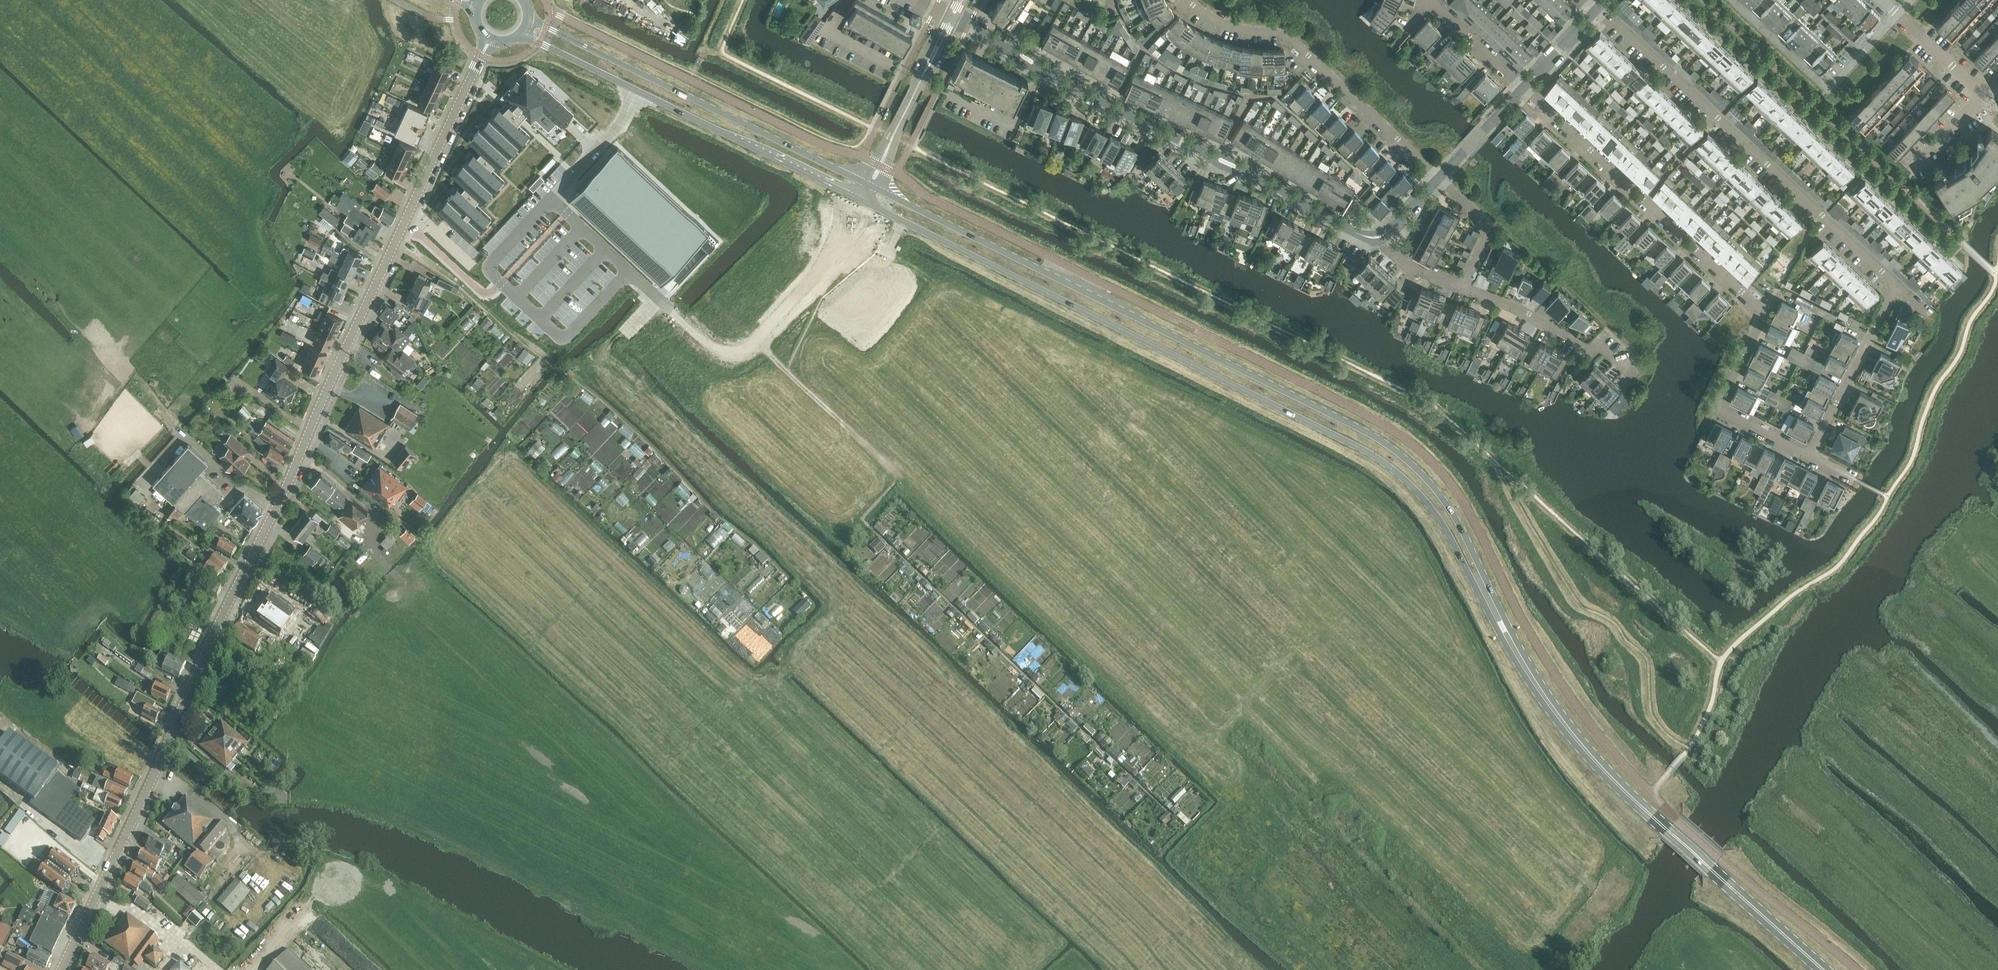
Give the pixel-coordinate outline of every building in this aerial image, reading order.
[(600,5),(605,9),(608,3),(603,0),(600,5)] [(908,29),(857,0),(855,0),(845,18),(846,17),(848,18),(847,19),(903,51),(913,32),(908,29)] [(1023,8),(1011,0),(1000,0),(997,5),(1017,18),(1023,8)] [(1023,8),(1029,0),(1011,0),(1023,8)] [(1055,10),(1061,0),(1054,0),(1050,7),(1055,10)] [(1149,16),(1167,4),(1164,0),(1153,0),(1142,5),(1149,16)] [(1382,5),(1398,14),(1399,13),(1396,12),(1402,0),(1383,0),(1382,5)] [(1457,9),(1466,0),(1448,0),(1457,9)] [(1464,15),(1478,0),(1466,0),(1457,9),(1464,15)] [(1464,15),(1471,22),(1485,7),(1478,0),(1464,15)] [(1544,14),(1558,0),(1544,0),(1537,8),(1544,14)] [(1555,17),(1569,2),(1566,0),(1558,0),(1544,14),(1545,15),(1548,11),(1555,17)] [(1642,1),(1652,10),(1662,0),(1644,0),(1642,1)] [(1652,10),(1662,19),(1676,4),(1677,3),(1673,0),(1662,0),(1652,10)] [(1769,23),(1786,6),(1785,5),(1788,1),(1787,0),(1767,0),(1766,1),(1770,6),(1762,15),(1761,14),(1760,15),(1769,23)] [(1807,9),(1811,5),(1808,3),(1805,0),(1804,0),(1801,3),(1800,2),(1800,3),(1807,9)] [(1850,15),(1863,2),(1861,0),(1850,0),(1843,7),(1850,15)] [(1959,1),(1975,15),(1982,7),(1974,0),(1960,0),(1959,1)] [(1959,1),(1952,9),(1967,23),(1975,15),(1959,1)] [(1061,8),(1066,11),(1069,5),(1064,2),(1061,8)] [(1569,2),(1555,17),(1562,24),(1576,9),(1569,2)] [(1822,8),(1815,2),(1812,6),(1817,11),(1818,12),(1817,11),(1821,8),(1822,8)] [(1850,15),(1858,22),(1872,8),(1871,8),(1870,9),(1863,2),(1850,15)] [(609,3),(606,9),(612,12),(614,6),(609,3)] [(1516,7),(1521,11),(1525,7),(1520,3),(1516,7)] [(1676,4),(1662,19),(1671,28),(1686,13),(1686,12),(1677,3),(1676,4)] [(1167,4),(1149,16),(1157,27),(1173,12),(1167,4)] [(1010,28),(1017,18),(997,5),(992,12),(990,11),(988,14),(1010,28)] [(1398,14),(1382,5),(1371,20),(1382,31),(1398,14)] [(1630,5),(1620,15),(1625,20),(1629,16),(1635,10),(1630,5)] [(1791,25),(1798,18),(1806,10),(1801,5),(1793,13),(1786,6),(1769,23),(1778,31),(1779,31),(1778,30),(1787,21),(1791,25)] [(1811,5),(1807,9),(1814,16),(1814,15),(1813,15),(1817,11),(1812,6),(1811,5)] [(1119,8),(1122,14),(1127,12),(1124,6),(1119,8)] [(1471,22),(1478,29),(1492,14),(1485,7),(1471,22)] [(1525,7),(1521,11),(1525,15),(1529,11),(1525,7)] [(1872,8),(1858,22),(1859,21),(1867,29),(1880,16),(1872,8)] [(1511,13),(1515,17),(1519,13),(1515,9),(1511,13)] [(1952,9),(1944,17),(1960,31),(1967,23),(1952,9)] [(1075,15),(1081,18),(1084,13),(1078,10),(1075,15)] [(1825,14),(1830,19),(1834,15),(1829,10),(1828,11),(1829,11),(1826,15),(1825,14)] [(1127,12),(1122,14),(1125,21),(1130,18),(1127,12)] [(1686,13),(1671,28),(1681,37),(1695,22),(1696,21),(1686,12),(1686,13)] [(909,19),(912,20),(919,24),(921,18),(912,13),(909,19)] [(1038,28),(1044,31),(1052,16),(1047,13),(1038,28)] [(1084,13),(1081,18),(1087,21),(1090,17),(1084,13)] [(1519,13),(1515,17),(1520,21),(1523,17),(1519,13)] [(815,14),(798,38),(808,45),(825,21),(815,14)] [(1478,29),(1485,35),(1499,20),(1492,14),(1478,29)] [(1834,15),(1830,19),(1836,25),(1836,24),(1835,24),(1839,20),(1839,21),(1840,21),(1834,15)] [(1163,32),(1172,40),(1185,22),(1177,16),(1163,32)] [(1960,31),(1944,17),(1937,25),(1952,39),(1960,31)] [(1988,17),(1982,22),(1986,26),(1992,20),(1991,21),(1987,18),(1988,17)] [(1786,39),(1795,47),(1811,30),(1798,18),(1791,25),(1796,30),(1787,39),(1787,38),(1786,39)] [(1094,25),(1100,29),(1103,24),(1097,20),(1094,25)] [(1424,52),(1428,56),(1439,45),(1438,45),(1436,47),(1432,43),(1442,32),(1441,32),(1440,33),(1433,26),(1434,25),(1429,20),(1414,35),(1428,47),(1424,52)] [(1485,35),(1492,42),(1510,23),(1509,23),(1506,26),(1499,20),(1485,35)] [(1539,20),(1535,24),(1540,29),(1544,25),(1539,20)] [(1633,20),(1629,24),(1634,29),(1638,25),(1633,20)] [(1695,22),(1681,37),(1691,46),(1705,31),(1706,30),(1696,21),(1695,22)] [(1172,40),(1182,47),(1194,28),(1185,22),(1172,40)] [(1643,30),(1639,34),(1644,38),(1648,34),(1652,30),(1655,27),(1650,22),(1647,25),(1643,30)] [(1826,26),(1832,33),(1836,29),(1829,22),(1829,23),(1830,23),(1827,27),(1826,26)] [(1986,26),(1982,22),(1977,28),(1977,29),(1978,28),(1981,31),(1981,32),(1986,26)] [(1041,44),(1050,50),(1062,29),(1053,23),(1041,44)] [(1492,42),(1499,48),(1517,30),(1510,23),(1492,42)] [(1103,24),(1100,29),(1106,32),(1109,27),(1103,24)] [(1118,28),(1122,34),(1126,31),(1122,25),(1118,28)] [(1638,25),(1634,29),(1639,34),(1643,30),(1638,25)] [(1841,29),(1846,34),(1850,30),(1844,25),(1845,26),(1842,30),(1841,29)] [(1533,26),(1529,30),(1534,35),(1538,31),(1533,26)] [(1182,47),(1192,53),(1203,34),(1194,28),(1182,47)] [(1050,50),(1060,55),(1072,34),(1062,29),(1050,50)] [(1836,29),(1832,33),(1839,39),(1840,39),(1839,38),(1842,35),(1843,36),(1843,35),(1836,29)] [(1003,38),(1005,36),(1007,33),(1002,30),(999,35),(1003,38)] [(1499,48),(1506,55),(1524,36),(1517,30),(1499,48)] [(1705,31),(1691,46),(1700,55),(1715,40),(1715,39),(1706,30),(1705,31)] [(1813,45),(1817,49),(1824,42),(1811,30),(1795,47),(1804,55),(1804,54),(1813,45)] [(1850,30),(1846,34),(1852,39),(1851,38),(1854,35),(1855,36),(1855,35),(1850,30)] [(1126,31),(1122,34),(1126,40),(1130,36),(1126,31)] [(1547,36),(1551,39),(1556,35),(1552,31),(1547,36)] [(1586,48),(1585,49),(1594,56),(1608,41),(1609,40),(1601,33),(1601,32),(1595,38),(1594,37),(1588,43),(1589,44),(1586,48)] [(1973,32),(1968,38),(1972,42),(1977,36),(1976,37),(1972,33),(1973,33),(1973,32)] [(1985,32),(1981,36),(1987,42),(1991,38),(1985,32)] [(1031,42),(1035,44),(1036,45),(1040,37),(1035,34),(1031,42)] [(1060,55),(1069,60),(1081,39),(1072,34),(1060,55)] [(1137,39),(1141,43),(1146,38),(1142,34),(1137,39)] [(1192,53),(1203,58),(1212,38),(1203,34),(1192,53)] [(1989,44),(1997,52),(1997,34),(1989,44)] [(1156,40),(1160,44),(1165,39),(1161,35),(1156,40)] [(1506,55),(1513,61),(1527,46),(1521,40),(1524,37),(1524,36),(1506,55)] [(1987,42),(1981,36),(1977,40),(1984,46),(1987,42)] [(1203,58),(1214,63),(1222,42),(1212,38),(1203,58)] [(1541,43),(1545,46),(1549,42),(1545,38),(1541,43)] [(1652,38),(1648,42),(1654,47),(1657,43),(1652,38)] [(1972,42),(1968,38),(1962,44),(1963,43),(1967,47),(1966,48),(1972,42)] [(1069,60),(1079,66),(1091,45),(1081,39),(1069,60)] [(1715,40),(1700,55),(1701,56),(1710,64),(1724,49),(1725,48),(1715,39),(1715,40)] [(1437,56),(1450,68),(1464,53),(1464,52),(1462,54),(1455,47),(1456,45),(1451,40),(1440,51),(1436,48),(1439,45),(1428,56),(1433,60),(1437,56)] [(1608,41),(1594,56),(1602,64),(1616,48),(1617,48),(1609,40),(1608,41)] [(1214,63),(1226,66),(1232,45),(1222,42),(1214,63)] [(1824,42),(1817,49),(1822,54),(1813,63),(1812,62),(1812,63),(1821,71),(1837,54),(1824,42)] [(1148,49),(1152,52),(1157,47),(1152,43),(1148,49)] [(1657,43),(1654,47),(1659,52),(1662,48),(1657,43)] [(1131,50),(1136,53),(1140,47),(1135,44),(1131,50)] [(1997,52),(1989,44),(1974,60),(1983,68),(1997,52)] [(1079,66),(1088,71),(1100,50),(1091,45),(1079,66)] [(1226,66),(1237,69),(1241,48),(1232,45),(1226,66)] [(1527,46),(1513,61),(1521,68),(1535,53),(1527,46)] [(1236,74),(1249,76),(1252,49),(1241,48),(1237,69),(1236,74)] [(1616,48),(1602,64),(1610,71),(1624,56),(1625,55),(1617,48),(1616,48)] [(1724,49),(1710,64),(1719,73),(1719,74),(1734,58),(1735,57),(1725,48),(1724,49)] [(1025,84),(1024,84),(971,57),(973,55),(965,49),(952,76),(968,84),(967,86),(1013,108),(1025,84)] [(1252,49),(1249,76),(1262,77),(1262,72),(1262,50),(1252,49)] [(1088,71),(1098,76),(1109,55),(1100,50),(1088,71)] [(1273,50),(1262,50),(1262,72),(1273,72),(1273,50)] [(1284,50),(1273,50),(1273,72),(1286,71),(1284,50)] [(1142,59),(1147,61),(1150,55),(1145,52),(1142,59)] [(1464,53),(1450,68),(1463,80),(1477,65),(1472,60),(1471,61),(1463,54),(1465,53),(1464,53)] [(1910,54),(1902,62),(1918,76),(1925,68),(1910,54)] [(1098,76),(1107,82),(1119,61),(1109,55),(1098,76)] [(1624,56),(1610,71),(1617,78),(1632,63),(1633,62),(1625,55),(1624,56)] [(1428,56),(1423,62),(1427,66),(1433,60),(1428,56)] [(1672,56),(1668,60),(1673,65),(1677,61),(1672,56)] [(1164,61),(1170,65),(1173,60),(1167,57),(1164,61)] [(1734,58),(1719,74),(1729,83),(1744,67),(1744,66),(1735,57),(1734,58)] [(1154,65),(1160,69),(1163,64),(1157,60),(1154,65)] [(1173,60),(1170,65),(1176,69),(1179,64),(1173,60)] [(434,68),(432,73),(448,81),(451,75),(450,75),(452,71),(436,63),(436,64),(430,61),(428,65),(434,68)] [(1119,61),(1107,82),(1117,87),(1129,66),(1119,61)] [(1677,61),(1673,65),(1678,70),(1682,66),(1677,61)] [(1632,63),(1617,78),(1625,86),(1640,70),(1633,62),(1632,63)] [(1902,62),(1895,70),(1910,84),(1918,76),(1902,62)] [(1163,64),(1160,69),(1166,73),(1169,68),(1163,64)] [(1744,67),(1729,83),(1739,92),(1754,76),(1754,75),(1744,66),(1744,67)] [(441,200),(436,205),(438,208),(437,209),(450,221),(459,230),(460,229),(469,238),(470,237),(473,240),(478,235),(475,232),(484,223),(487,225),(492,220),(489,217),(490,216),(475,202),(479,198),(482,201),(483,200),(486,203),(490,198),(488,195),(497,185),(500,188),(505,183),(502,180),(503,179),(491,168),(495,164),(498,167),(499,166),(502,168),(506,163),(504,161),(509,155),(512,157),(516,153),(514,150),(523,140),(526,143),(530,138),(528,135),(529,134),(517,123),(524,116),(531,123),(536,118),(549,130),(556,122),(561,126),(574,113),(543,85),(543,84),(539,81),(526,69),(518,78),(517,78),(510,86),(511,86),(510,87),(502,96),(507,101),(501,108),(500,107),(499,108),(496,106),(492,111),(494,113),(485,123),(482,121),(477,126),(480,128),(475,134),(472,131),(468,136),(470,139),(469,140),(481,151),(477,155),(474,152),(473,153),(470,151),(466,156),(468,158),(459,168),(456,166),(452,171),(454,173),(453,174),(465,185),(461,190),(458,186),(457,188),(455,185),(450,190),(452,193),(443,203),(441,200)] [(1188,75),(1194,78),(1197,73),(1190,70),(1188,75)] [(1640,70),(1625,86),(1626,86),(1629,83),(1636,89),(1633,93),(1648,78),(1648,77),(1640,70)] [(1895,70),(1888,78),(1903,92),(1910,84),(1895,70)] [(1173,77),(1179,80),(1181,75),(1175,72),(1173,77)] [(423,76),(421,80),(443,91),(445,87),(448,81),(432,73),(429,79),(423,76)] [(1197,73),(1194,78),(1201,81),(1203,76),(1197,73)] [(1462,100),(1472,89),(1485,101),(1500,86),(1494,81),(1493,82),(1485,75),(1487,74),(1486,73),(1479,81),(1475,77),(1457,95),(1462,100)] [(1124,95),(1134,100),(1144,78),(1134,74),(1124,95)] [(1687,78),(1692,83),(1696,79),(1691,74),(1687,78)] [(1181,75),(1179,80),(1185,83),(1188,78),(1181,75)] [(1551,86),(1545,91),(1546,92),(1554,99),(1569,83),(1560,75),(1557,79),(1556,80),(1555,78),(1549,84),(1551,86)] [(1648,78),(1633,93),(1641,101),(1656,85),(1656,84),(1648,77),(1648,78)] [(1134,100),(1144,105),(1154,83),(1144,78),(1134,100)] [(1888,78),(1880,86),(1895,100),(1903,92),(1888,78)] [(1931,78),(1925,83),(1929,87),(1935,81),(1934,82),(1930,79),(1931,78)] [(1692,83),(1697,88),(1701,84),(1696,79),(1692,83)] [(1758,79),(1746,92),(1756,101),(1753,104),(1753,105),(1767,89),(1768,89),(1759,80),(1758,79)] [(425,87),(422,93),(439,101),(442,95),(441,94),(443,91),(421,80),(419,84),(425,87)] [(1298,112),(1304,105),(1313,95),(1297,80),(1281,97),(1282,98),(1288,91),(1295,97),(1289,105),(1298,112)] [(1144,105),(1154,109),(1164,87),(1154,83),(1144,105)] [(1554,99),(1561,107),(1562,106),(1573,94),(1577,90),(1569,83),(1554,99)] [(1929,87),(1925,83),(1920,89),(1921,89),(1925,92),(1924,93),(1929,87)] [(1459,84),(1453,91),(1457,95),(1464,88),(1459,84)] [(1656,85),(1641,101),(1645,97),(1652,104),(1663,92),(1664,92),(1656,84),(1656,85)] [(1880,86),(1873,93),(1888,108),(1895,100),(1880,86)] [(1154,109),(1163,114),(1173,92),(1164,87),(1154,109)] [(1767,89),(1753,105),(1763,114),(1777,98),(1778,98),(1768,89),(1767,89)] [(1947,89),(1932,105),(1941,113),(1956,97),(1947,89)] [(1562,106),(1561,107),(1569,114),(1570,113),(1584,98),(1577,90),(1573,94),(1562,106)] [(1163,114),(1173,118),(1183,96),(1173,92),(1163,114)] [(1663,92),(1652,104),(1660,112),(1671,100),(1672,99),(1664,92),(1663,92)] [(1706,97),(1712,101),(1715,97),(1710,92),(1706,97)] [(439,101),(422,93),(420,99),(414,96),(412,100),(418,103),(434,111),(436,107),(439,101)] [(1873,93),(1865,101),(1881,116),(1888,108),(1873,93)] [(1916,93),(1911,99),(1915,103),(1920,97),(1919,98),(1915,94),(1916,94),(1916,93)] [(1928,93),(1924,97),(1930,103),(1934,99),(1928,93)] [(388,95),(386,100),(393,103),(396,98),(388,95)] [(1235,101),(1240,104),(1243,97),(1238,95),(1235,101)] [(1314,127),(1320,120),(1330,110),(1313,95),(1304,105),(1312,112),(1305,119),(1314,127)] [(1173,118),(1183,123),(1193,101),(1183,96),(1173,118)] [(1712,101),(1717,106),(1720,102),(1715,97),(1712,101)] [(1930,103),(1924,97),(1921,101),(1927,107),(1930,103)] [(1570,113),(1569,114),(1577,121),(1578,121),(1592,105),(1584,98),(1570,113)] [(1777,98),(1763,114),(1772,123),(1787,107),(1778,98),(1777,98)] [(1671,100),(1660,112),(1668,119),(1679,107),(1680,107),(1672,99),(1671,100)] [(1915,103),(1911,99),(1905,105),(1906,104),(1910,108),(1909,109),(1915,103)] [(1183,123),(1193,127),(1203,105),(1193,101),(1183,123)] [(1251,107),(1256,110),(1260,104),(1255,101),(1251,107)] [(1269,105),(1275,110),(1276,108),(1279,106),(1273,101),(1269,105)] [(1865,101),(1858,109),(1873,124),(1881,116),(1865,101)] [(1043,128),(1043,127),(1051,108),(1041,104),(1040,104),(1035,102),(1034,102),(1027,121),(1028,121),(1033,123),(1033,124),(1043,128)] [(409,104),(402,119),(425,130),(427,126),(424,125),(423,126),(420,125),(422,121),(423,122),(427,113),(409,104)] [(1193,127),(1203,132),(1213,110),(1203,105),(1193,127)] [(1578,121),(1577,121),(1585,129),(1586,128),(1600,113),(1600,112),(1592,105),(1578,121)] [(1932,105),(1917,121),(1926,129),(1941,113),(1932,105)] [(1276,108),(1275,110),(1280,115),(1284,110),(1279,106),(1276,108)] [(1522,108),(1507,123),(1507,124),(1520,136),(1519,137),(1523,142),(1529,136),(1524,132),(1535,121),(1536,120),(1522,107),(1522,108)] [(1679,107),(1668,119),(1676,127),(1687,115),(1688,114),(1680,107),(1679,107)] [(1787,107),(1772,123),(1782,132),(1796,116),(1797,116),(1787,107)] [(1059,133),(1066,114),(1067,114),(1056,110),(1051,108),(1043,127),(1049,129),(1048,130),(1059,134),(1059,133)] [(1873,124),(1858,109),(1850,117),(1866,132),(1873,124)] [(1901,109),(1896,115),(1900,119),(1905,113),(1904,114),(1901,110),(1902,109),(1901,109)] [(1203,132),(1213,136),(1223,114),(1213,110),(1203,132)] [(1330,141),(1337,134),(1346,124),(1330,110),(1320,120),(1328,126),(1321,134),(1330,141)] [(1586,128),(1585,129),(1593,136),(1594,135),(1608,120),(1600,113),(1586,128)] [(1066,114),(1059,133),(1064,135),(1064,136),(1074,140),(1075,138),(1078,139),(1084,125),(1081,123),(1082,120),(1072,116),(1066,114)] [(1223,114),(1213,136),(1223,141),(1233,119),(1223,114)] [(1676,127),(1673,130),(1681,137),(1695,122),(1696,121),(1688,114),(1687,115),(1676,127)] [(368,115),(366,120),(374,124),(376,119),(368,115)] [(1730,119),(1735,123),(1739,119),(1734,115),(1730,119)] [(1900,119),(1896,115),(1890,121),(1891,121),(1891,120),(1895,123),(1894,124),(1894,125),(1900,119)] [(1286,120),(1291,125),(1293,123),(1295,120),(1290,116),(1286,120)] [(1796,116),(1782,132),(1791,141),(1795,137),(1806,125),(1807,125),(1797,116),(1796,116)] [(375,124),(382,127),(385,122),(377,119),(375,124)] [(425,130),(402,119),(395,133),(414,142),(418,133),(417,132),(418,129),(421,130),(421,131),(424,133),(425,130)] [(1231,140),(1240,146),(1253,125),(1243,119),(1231,140)] [(1735,123),(1740,128),(1744,124),(1739,119),(1735,123)] [(364,120),(359,131),(366,135),(372,123),(364,120)] [(1293,123),(1291,125),(1296,129),(1300,125),(1295,120),(1293,123)] [(1594,135),(1593,136),(1601,143),(1602,143),(1616,127),(1608,120),(1594,135)] [(1748,120),(1744,124),(1740,128),(1745,133),(1753,124),(1748,120)] [(1695,122),(1681,137),(1689,145),(1692,142),(1704,129),(1703,128),(1696,121),(1695,122)] [(1917,121),(1903,136),(1911,144),(1926,129),(1917,121)] [(1348,154),(1353,149),(1362,139),(1346,124),(1337,134),(1344,141),(1338,148),(1340,150),(1339,152),(1349,162),(1352,159),(1348,154)] [(1095,152),(1095,151),(1105,133),(1095,128),(1090,125),(1088,127),(1084,125),(1078,139),(1081,141),(1080,143),(1085,146),(1085,147),(1095,152)] [(1240,146),(1249,152),(1262,131),(1253,125),(1240,146)] [(1806,125),(1795,137),(1804,146),(1801,150),(1816,134),(1807,125),(1806,125)] [(1887,125),(1881,131),(1885,134),(1891,129),(1890,128),(1890,129),(1886,126),(1887,125)] [(1898,125),(1895,129),(1901,135),(1905,131),(1898,125)] [(1602,143),(1601,143),(1609,151),(1609,150),(1624,135),(1624,134),(1616,128),(1616,127),(1602,143)] [(1997,176),(1997,133),(1991,128),(1984,139),(1987,141),(1974,158),(1972,157),(1973,156),(1972,156),(1971,158),(1967,163),(1966,162),(1964,164),(1965,164),(1967,166),(1948,177),(1946,174),(1936,181),(1953,209),(1983,190),(1982,188),(1995,175),(1997,177),(1997,176)] [(1529,144),(1542,156),(1557,141),(1548,132),(1547,133),(1543,129),(1529,144)] [(1901,135),(1895,129),(1891,132),(1897,138),(1901,135)] [(1302,135),(1308,140),(1309,137),(1311,135),(1306,130),(1302,135)] [(1249,152),(1259,157),(1271,137),(1262,131),(1249,152)] [(1100,155),(1109,160),(1120,142),(1120,141),(1110,136),(1105,133),(1095,151),(1100,154),(1100,155)] [(1708,133),(1693,149),(1701,157),(1716,141),(1709,134),(1708,133)] [(1749,137),(1755,142),(1758,138),(1753,133),(1749,137)] [(1816,134),(1801,150),(1811,159),(1825,143),(1826,143),(1816,134)] [(1309,137),(1308,140),(1313,144),(1316,140),(1311,135),(1309,137)] [(1492,140),(1494,142),(1496,145),(1497,144),(1502,139),(1501,139),(1497,135),(1493,139),(1492,140)] [(1609,150),(1609,151),(1617,158),(1632,142),(1624,135),(1609,150)] [(1911,144),(1903,136),(1888,152),(1896,160),(1911,144)] [(1259,157),(1268,163),(1280,142),(1271,137),(1259,157)] [(1519,137),(1510,147),(1514,151),(1523,142),(1519,137)] [(398,145),(395,151),(412,159),(415,152),(414,152),(416,148),(400,141),(394,138),(392,142),(398,145)] [(1755,142),(1760,146),(1763,142),(1758,138),(1755,142)] [(1363,171),(1369,163),(1378,153),(1362,139),(1353,149),(1360,155),(1354,163),(1363,171)] [(1557,141),(1542,156),(1556,169),(1570,154),(1566,150),(1567,149),(1557,141)] [(1716,141),(1701,157),(1709,164),(1724,149),(1724,148),(1716,141)] [(1107,164),(1107,165),(1122,173),(1124,168),(1128,171),(1130,170),(1137,157),(1136,157),(1138,153),(1133,151),(1135,149),(1125,144),(1120,142),(1109,160),(1107,164)] [(1268,163),(1277,169),(1290,148),(1280,142),(1268,163)] [(1523,142),(1514,151),(1519,155),(1528,146),(1523,142)] [(1617,158),(1625,166),(1625,165),(1640,149),(1632,142),(1617,158)] [(1825,143),(1811,159),(1820,168),(1835,152),(1836,152),(1826,143),(1825,143)] [(1319,149),(1324,154),(1326,152),(1328,150),(1322,145),(1319,149)] [(1777,146),(1773,151),(1778,156),(1782,151),(1777,146)] [(598,198),(588,209),(592,213),(593,213),(664,280),(671,273),(700,242),(709,251),(715,246),(705,237),(709,232),(618,147),(617,147),(607,158),(606,159),(607,160),(607,159),(613,165),(590,190),(598,198)] [(1277,169),(1286,174),(1299,154),(1290,148),(1277,169)] [(1724,149),(1709,164),(1717,172),(1732,156),(1732,155),(1724,148),(1724,149)] [(1625,165),(1625,166),(1632,173),(1633,172),(1644,160),(1637,153),(1640,150),(1640,149),(1625,165)] [(350,167),(359,157),(351,150),(342,161),(350,167)] [(1326,152),(1324,154),(1329,159),(1333,154),(1328,150),(1326,152)] [(386,153),(385,158),(407,168),(409,164),(409,165),(412,159),(395,151),(393,156),(386,153)] [(1769,155),(1774,160),(1778,156),(1773,151),(1769,155)] [(1151,176),(1152,177),(1168,161),(1162,155),(1161,156),(1158,153),(1159,152),(1158,152),(1143,168),(1144,170),(1145,168),(1152,175),(1151,176)] [(1835,152),(1820,168),(1821,168),(1824,165),(1830,170),(1827,174),(1830,177),(1845,161),(1836,152),(1835,152)] [(1379,185),(1385,178),(1394,168),(1378,153),(1369,163),(1376,170),(1370,177),(1379,185)] [(1286,174),(1295,180),(1308,160),(1299,154),(1286,174)] [(1732,156),(1717,172),(1725,179),(1739,163),(1740,163),(1732,155),(1732,156)] [(1774,160),(1779,164),(1783,160),(1778,156),(1774,160)] [(407,168),(385,158),(383,162),(389,165),(386,171),(402,178),(405,172),(407,168)] [(1295,180),(1305,186),(1317,165),(1308,160),(1295,180)] [(1335,164),(1341,169),(1342,167),(1344,165),(1339,160),(1335,164)] [(1633,172),(1632,173),(1640,180),(1641,180),(1655,164),(1652,167),(1644,160),(1633,172)] [(1160,185),(1161,185),(1177,169),(1171,164),(1170,165),(1167,162),(1168,161),(1152,177),(1153,178),(1154,177),(1161,184),(1160,185)] [(1845,161),(1830,177),(1840,186),(1841,186),(1844,182),(1845,183),(1851,177),(1850,176),(1854,171),(1855,170),(1845,161)] [(371,166),(380,174),(384,171),(374,162),(371,166)] [(1578,189),(1580,187),(1580,186),(1592,173),(1583,165),(1582,165),(1578,162),(1564,177),(1578,189)] [(1739,163),(1725,179),(1733,186),(1747,171),(1748,170),(1740,163),(1739,163)] [(1641,180),(1640,180),(1648,188),(1649,188),(1664,172),(1655,164),(1641,180)] [(1305,186),(1314,192),(1327,171),(1317,165),(1305,186)] [(1342,167),(1341,169),(1345,173),(1349,169),(1344,165),(1342,167)] [(1393,184),(1387,191),(1395,199),(1410,182),(1394,168),(1385,178),(1393,184)] [(1177,169),(1161,185),(1162,186),(1163,185),(1168,190),(1167,191),(1170,194),(1186,178),(1180,172),(1179,173),(1176,170),(1177,169)] [(1788,173),(1793,178),(1797,174),(1792,169),(1788,173)] [(1545,179),(1550,184),(1558,175),(1554,170),(1545,179)] [(1747,171),(1733,186),(1741,194),(1755,178),(1756,178),(1748,170),(1747,171)] [(1314,192),(1323,197),(1336,177),(1327,171),(1314,192)] [(1580,186),(1580,187),(1593,199),(1590,201),(1591,202),(1605,187),(1601,183),(1602,182),(1592,173),(1580,186)] [(1793,178),(1798,182),(1802,178),(1797,174),(1793,178)] [(1558,175),(1550,184),(1554,188),(1563,179),(1558,175)] [(540,176),(529,187),(533,191),(544,180),(540,176)] [(1668,176),(1653,192),(1653,193),(1661,200),(1662,199),(1676,184),(1668,176)] [(1323,197),(1332,203),(1345,182),(1336,177),(1323,197)] [(1206,206),(1207,206),(1215,184),(1208,181),(1208,183),(1196,178),(1187,203),(1189,204),(1191,200),(1206,205),(1206,206)] [(1755,178),(1741,194),(1748,201),(1749,201),(1763,186),(1764,185),(1756,178),(1755,178)] [(1850,196),(1860,205),(1875,190),(1865,181),(1866,180),(1865,180),(1850,196)] [(1345,182),(1332,203),(1342,209),(1355,188),(1345,182)] [(372,189),(385,199),(390,193),(377,183),(372,189)] [(1221,216),(1223,217),(1232,193),(1221,189),(1222,187),(1215,184),(1216,184),(1215,184),(1207,206),(1222,212),(1221,216)] [(1357,189),(1362,193),(1366,187),(1362,184),(1357,189)] [(1662,199),(1661,200),(1669,207),(1670,207),(1684,191),(1681,194),(1673,187),(1677,184),(1676,184),(1662,199)] [(1763,186),(1749,201),(1757,209),(1771,193),(1772,192),(1764,185),(1763,186)] [(1807,191),(1812,196),(1816,192),(1811,187),(1807,191)] [(1178,188),(1173,193),(1179,199),(1184,194),(1178,188)] [(1860,205),(1870,214),(1884,199),(1875,190),(1860,205)] [(1395,199),(1387,191),(1380,198),(1372,191),(1363,201),(1380,216),(1395,199)] [(1670,207),(1669,207),(1677,215),(1678,214),(1692,198),(1684,191),(1670,207)] [(344,220),(356,227),(358,229),(353,236),(364,243),(369,237),(373,239),(373,240),(382,224),(359,209),(362,204),(343,192),(339,197),(341,199),(336,206),(348,214),(344,220)] [(1771,193),(1757,209),(1764,216),(1779,200),(1780,200),(1772,192),(1771,193)] [(1812,196),(1818,201),(1821,196),(1816,192),(1812,196)] [(1241,224),(1243,220),(1242,220),(1251,197),(1250,198),(1244,195),(1243,197),(1232,193),(1223,217),(1225,218),(1226,214),(1231,215),(1229,220),(1241,224)] [(1602,207),(1615,219),(1627,206),(1618,197),(1617,198),(1613,195),(1599,209),(1600,210),(1602,207)] [(1242,220),(1243,220),(1243,219),(1261,226),(1269,206),(1257,202),(1258,200),(1251,197),(1242,220)] [(1678,214),(1677,215),(1685,222),(1686,221),(1697,209),(1689,202),(1692,199),(1692,198),(1678,214)] [(1870,214),(1879,223),(1894,208),(1884,199),(1870,214)] [(1779,200),(1764,216),(1772,223),(1787,208),(1787,207),(1780,200),(1779,200)] [(1580,212),(1585,217),(1593,207),(1589,203),(1580,212)] [(372,212),(378,216),(391,223),(396,213),(384,206),(383,208),(375,204),(372,212)] [(1440,205),(1434,215),(1456,226),(1461,216),(1440,205)] [(1627,206),(1615,219),(1628,232),(1625,234),(1626,235),(1640,220),(1636,216),(1637,215),(1627,206)] [(1593,207),(1585,217),(1589,221),(1598,212),(1593,207)] [(1787,208),(1772,223),(1780,231),(1795,215),(1795,214),(1787,207),(1787,208)] [(1879,223),(1889,232),(1904,217),(1894,208),(1879,223)] [(1686,221),(1685,222),(1693,229),(1705,217),(1704,216),(1697,209),(1686,221)] [(324,212),(321,216),(334,225),(338,220),(326,210),(324,212)] [(1693,229),(1701,237),(1701,236),(1716,221),(1715,220),(1708,213),(1704,216),(1705,217),(1693,229)] [(1281,243),(1293,222),(1286,219),(1285,220),(1275,214),(1264,233),(1281,243)] [(1795,215),(1780,231),(1781,231),(1782,230),(1790,237),(1792,235),(1792,234),(1794,235),(1799,229),(1798,228),(1804,222),(1803,222),(1795,214),(1795,215)] [(1434,215),(1429,224),(1451,235),(1456,226),(1434,215)] [(1837,219),(1843,224),(1846,220),(1841,215),(1837,219)] [(1889,232),(1899,241),(1913,226),(1904,217),(1889,232)] [(1843,224),(1848,229),(1851,225),(1846,220),(1843,224)] [(1701,236),(1701,237),(1709,244),(1709,243),(1724,228),(1716,221),(1701,236)] [(341,228),(350,235),(354,228),(345,222),(341,228)] [(1294,256),(1296,257),(1308,234),(1298,228),(1299,226),(1293,223),(1293,222),(1281,243),(1296,252),(1294,256)] [(310,228),(309,229),(315,233),(318,228),(317,226),(313,223),(312,224),(310,228)] [(1187,232),(1195,235),(1196,235),(1200,224),(1199,224),(1199,225),(1193,223),(1193,225),(1190,224),(1187,232)] [(1429,224),(1424,234),(1445,245),(1451,235),(1429,224)] [(1848,229),(1852,233),(1856,229),(1851,225),(1848,229)] [(1899,241),(1908,250),(1923,235),(1913,226),(1899,241)] [(1637,240),(1650,252),(1662,239),(1653,230),(1652,231),(1648,227),(1634,242),(1635,243),(1637,240)] [(1709,243),(1709,244),(1716,252),(1717,251),(1732,235),(1731,235),(1728,239),(1721,232),(1724,228),(1709,243)] [(1471,234),(1478,237),(1480,232),(1474,229),(1471,234)] [(1852,233),(1857,237),(1861,233),(1856,229),(1852,233)] [(1471,234),(1468,233),(1463,243),(1473,247),(1478,237),(1471,234)] [(1857,237),(1862,242),(1866,238),(1861,233),(1857,237)] [(307,240),(319,246),(323,240),(311,234),(307,240)] [(1300,254),(1315,262),(1326,241),(1320,238),(1319,239),(1308,234),(1296,257),(1298,258),(1300,254)] [(1424,234),(1419,243),(1440,254),(1445,245),(1424,234)] [(1717,251),(1716,252),(1724,259),(1725,258),(1739,243),(1732,235),(1717,251)] [(1912,247),(1921,256),(1933,244),(1923,235),(1908,250),(1909,250),(1912,247)] [(1615,245),(1620,249),(1628,240),(1624,236),(1615,245)] [(1862,242),(1867,247),(1871,243),(1866,238),(1862,242)] [(1662,239),(1650,252),(1663,264),(1661,267),(1675,253),(1671,249),(1672,248),(1662,239)] [(1628,240),(1620,249),(1624,254),(1633,244),(1628,240)] [(1326,241),(1315,262),(1332,271),(1342,252),(1332,246),(1333,244),(1326,241)] [(1809,257),(1817,265),(1831,249),(1824,242),(1824,241),(1809,257)] [(1440,254),(1419,243),(1414,253),(1435,265),(1440,254)] [(1725,258),(1724,259),(1732,266),(1733,266),(1747,250),(1739,243),(1725,258)] [(1867,247),(1871,251),(1875,247),(1871,243),(1867,247)] [(329,253),(332,254),(357,266),(362,254),(344,246),(340,253),(334,250),(335,249),(325,244),(322,249),(329,252),(329,253)] [(1918,259),(1928,268),(1942,253),(1933,244),(1921,256),(1918,259)] [(301,253),(313,259),(316,252),(304,246),(301,253)] [(1871,251),(1876,255),(1880,251),(1875,247),(1871,251)] [(1499,284),(1506,271),(1510,273),(1519,255),(1504,248),(1499,260),(1496,259),(1487,278),(1499,284)] [(1462,254),(1468,257),(1471,252),(1464,249),(1462,254)] [(1824,272),(1825,272),(1839,257),(1831,249),(1817,265),(1820,262),(1828,268),(1824,272)] [(1733,266),(1732,266),(1740,274),(1741,273),(1755,257),(1747,250),(1733,266)] [(1876,255),(1881,260),(1885,256),(1883,254),(1882,253),(1880,251),(1876,255)] [(1928,268),(1937,277),(1952,262),(1942,253),(1928,268)] [(341,265),(339,271),(351,277),(357,266),(332,254),(330,258),(333,260),(333,261),(341,265)] [(1347,255),(1344,261),(1348,263),(1351,262),(1353,258),(1347,255)] [(1363,280),(1364,281),(1379,264),(1374,259),(1373,260),(1370,257),(1371,256),(1370,256),(1354,272),(1356,274),(1357,273),(1364,279),(1363,280)] [(1881,260),(1886,265),(1890,261),(1888,259),(1885,256),(1881,260)] [(1741,273),(1740,274),(1748,281),(1754,275),(1755,277),(1761,271),(1759,269),(1763,265),(1764,265),(1755,257),(1741,273)] [(1825,272),(1832,280),(1847,264),(1839,257),(1825,272)] [(1457,264),(1464,267),(1466,262),(1460,259),(1457,264)] [(1669,275),(1682,287),(1697,272),(1688,263),(1687,264),(1683,260),(1669,275)] [(428,276),(431,266),(409,261),(406,271),(428,276)] [(1886,265),(1891,269),(1894,265),(1890,261),(1886,265)] [(1952,262),(1937,277),(1947,287),(1962,270),(1961,271),(1952,262)] [(1372,289),(1373,289),(1388,273),(1383,268),(1382,269),(1379,266),(1380,265),(1379,264),(1364,281),(1364,282),(1365,281),(1373,288),(1372,289)] [(1832,280),(1840,287),(1855,271),(1847,264),(1832,280)] [(1891,269),(1895,273),(1899,269),(1894,265),(1891,269)] [(1276,274),(1283,278),(1283,279),(1289,269),(1288,269),(1283,267),(1282,268),(1280,267),(1276,274)] [(1452,274),(1459,277),(1461,272),(1455,269),(1452,274)] [(1650,278),(1655,282),(1663,273),(1659,269),(1650,278)] [(1895,273),(1900,278),(1904,274),(1899,269),(1895,273)] [(324,271),(321,276),(346,288),(351,277),(339,271),(336,277),(324,271)] [(1848,294),(1863,279),(1855,271),(1840,287),(1841,287),(1844,284),(1851,291),(1848,294)] [(1697,272),(1682,287),(1696,300),(1710,285),(1706,282),(1707,281),(1697,272)] [(1388,273),(1373,289),(1373,290),(1374,289),(1380,294),(1379,295),(1382,298),(1397,282),(1392,276),(1391,277),(1388,274),(1389,273),(1388,273)] [(1663,273),(1655,282),(1659,286),(1668,277),(1663,273)] [(418,276),(412,287),(429,295),(431,290),(428,288),(430,282),(425,279),(426,277),(420,274),(419,276),(418,276)] [(1900,278),(1906,283),(1909,279),(1904,274),(1900,278)] [(1293,282),(1301,286),(1300,287),(1301,287),(1306,277),(1305,278),(1300,275),(1299,277),(1297,275),(1293,282)] [(346,288),(321,276),(319,281),(325,284),(319,299),(331,305),(335,297),(341,299),(346,288)] [(1532,294),(1531,295),(1530,296),(1538,303),(1552,288),(1544,281),(1542,283),(1537,278),(1533,282),(1532,282),(1533,280),(1524,276),(1517,289),(1527,293),(1527,292),(1532,294)] [(437,283),(451,289),(456,292),(458,288),(453,284),(439,278),(437,283)] [(1323,287),(1331,290),(1331,291),(1335,280),(1335,281),(1329,279),(1328,280),(1326,279),(1323,287)] [(1821,279),(1811,286),(1815,292),(1825,285),(1821,279)] [(1848,294),(1856,302),(1871,286),(1863,279),(1848,294)] [(1906,283),(1910,287),(1914,283),(1909,279),(1906,283)] [(1910,287),(1915,291),(1918,287),(1914,283),(1910,287)] [(1871,286),(1856,302),(1864,309),(1879,293),(1878,293),(1871,286)] [(429,295),(412,287),(407,299),(420,305),(423,298),(427,300),(429,295)] [(1424,315),(1434,293),(1427,290),(1426,292),(1415,287),(1405,311),(1407,312),(1409,308),(1424,314),(1424,315)] [(1915,291),(1920,296),(1923,292),(1918,287),(1915,291)] [(1395,288),(1387,298),(1396,307),(1404,296),(1395,288)] [(1591,322),(1559,292),(1545,307),(1584,330),(1591,323),(1591,322)] [(1920,296),(1925,301),(1929,297),(1923,292),(1920,296)] [(1438,326),(1440,327),(1450,303),(1440,298),(1440,296),(1434,294),(1434,293),(1424,315),(1440,322),(1438,326)] [(1722,296),(1718,293),(1704,308),(1718,321),(1733,305),(1723,296),(1722,296)] [(313,307),(324,312),(326,306),(315,301),(313,307)] [(393,306),(392,306),(385,301),(377,312),(391,322),(395,317),(400,320),(404,315),(408,318),(412,314),(403,307),(396,302),(393,306)] [(498,309),(511,323),(519,316),(506,301),(498,309)] [(1685,311),(1690,315),(1698,306),(1694,301),(1685,311)] [(1780,305),(1774,317),(1790,325),(1799,309),(1784,301),(1781,306),(1780,305)] [(1444,323),(1459,330),(1469,308),(1468,308),(1462,305),(1461,307),(1450,303),(1440,327),(1442,328),(1444,323)] [(1812,309),(1823,315),(1826,309),(1814,304),(1812,309)] [(1698,306),(1690,315),(1694,319),(1703,310),(1698,306)] [(558,307),(554,311),(575,331),(583,322),(568,308),(564,313),(558,307)] [(1469,308),(1459,330),(1460,330),(1478,337),(1486,317),(1475,312),(1476,311),(1469,308)] [(422,314),(438,322),(440,316),(425,309),(422,314)] [(1826,309),(1823,315),(1834,321),(1837,315),(1826,309)] [(327,312),(322,322),(338,330),(343,320),(327,312)] [(1886,341),(1900,348),(1897,346),(1906,335),(1915,340),(1921,329),(1913,322),(1910,325),(1908,324),(1910,320),(1911,320),(1902,312),(1895,324),(1896,325),(1894,329),(1891,327),(1888,334),(1889,335),(1886,341)] [(1845,313),(1843,318),(1858,326),(1861,321),(1845,313)] [(487,316),(479,324),(485,330),(493,322),(487,316)] [(1790,325),(1774,317),(1768,329),(1769,329),(1767,334),(1785,343),(1794,327),(1790,325)] [(1507,349),(1520,328),(1513,325),(1512,326),(1502,320),(1491,338),(1507,348),(1507,349)] [(322,322),(318,332),(334,340),(338,330),(322,322)] [(395,346),(396,345),(402,350),(411,339),(408,336),(417,325),(412,322),(403,333),(396,327),(391,332),(385,327),(381,332),(379,330),(371,340),(383,349),(389,341),(395,346)] [(498,335),(502,333),(496,324),(492,326),(498,335)] [(1519,362),(1521,363),(1535,340),(1525,334),(1526,333),(1520,329),(1520,328),(1507,349),(1522,358),(1519,362)] [(1405,338),(1413,342),(1417,332),(1417,333),(1411,330),(1410,332),(1408,331),(1405,338)] [(282,331),(280,337),(294,343),(296,337),(282,331)] [(1842,331),(1833,347),(1849,356),(1855,344),(1854,344),(1857,339),(1842,331)] [(334,340),(318,332),(313,342),(329,350),(334,340)] [(1422,347),(1430,350),(1430,351),(1434,340),(1434,341),(1428,339),(1427,340),(1425,339),(1422,347)] [(1525,360),(1540,369),(1552,348),(1546,345),(1545,346),(1535,340),(1521,363),(1523,364),(1525,360)] [(1758,348),(1752,360),(1772,370),(1780,353),(1762,344),(1759,349),(1758,348)] [(1793,346),(1790,352),(1801,358),(1804,352),(1793,346)] [(311,347),(306,357),(322,364),(327,354),(311,347)] [(1439,355),(1447,359),(1452,349),(1451,349),(1451,350),(1445,347),(1444,349),(1442,348),(1439,355)] [(1849,356),(1833,347),(1825,363),(1822,362),(1840,371),(1842,367),(1843,367),(1849,356)] [(384,358),(393,366),(392,367),(392,369),(392,370),(393,372),(394,373),(399,378),(403,374),(400,372),(408,362),(414,367),(417,364),(414,359),(404,350),(400,355),(392,348),(384,358)] [(524,348),(520,354),(529,361),(531,357),(533,359),(535,356),(524,348)] [(1552,348),(1540,369),(1541,368),(1557,378),(1568,360),(1558,353),(1559,352),(1552,348)] [(1787,358),(1798,363),(1801,358),(1790,352),(1787,358)] [(1804,352),(1801,358),(1812,363),(1815,358),(1804,352)] [(1882,352),(1870,374),(1871,374),(1880,379),(1881,379),(1883,379),(1884,379),(1884,380),(1885,381),(1886,382),(1887,382),(1888,382),(1889,383),(1890,383),(1891,382),(1892,382),(1893,381),(1894,381),(1894,380),(1895,380),(1895,379),(1895,378),(1896,377),(1896,376),(1895,375),(1896,375),(1902,363),(1882,352)] [(283,359),(291,365),(295,361),(286,355),(283,359)] [(322,364),(306,357),(302,367),(318,374),(322,364)] [(1460,365),(1468,369),(1473,359),(1472,360),(1467,357),(1466,359),(1464,358),(1460,365)] [(263,390),(267,392),(286,405),(295,392),(298,388),(282,377),(289,367),(276,358),(266,371),(273,376),(263,390)] [(1801,358),(1798,363),(1809,369),(1812,363),(1801,358)] [(1772,370),(1752,360),(1746,371),(1747,372),(1745,377),(1763,386),(1772,370)] [(1587,387),(1588,388),(1603,372),(1598,366),(1597,367),(1594,364),(1595,363),(1594,363),(1579,379),(1580,381),(1581,379),(1588,386),(1587,387)] [(1481,375),(1489,379),(1488,380),(1489,380),(1495,370),(1494,370),(1494,371),(1488,368),(1487,369),(1485,368),(1481,375)] [(1596,396),(1597,396),(1612,380),(1607,375),(1606,376),(1603,373),(1604,372),(1603,372),(1588,388),(1589,389),(1590,387),(1597,395),(1596,396)] [(1820,374),(1812,390),(1811,390),(1828,398),(1833,387),(1832,386),(1835,381),(1817,372),(1816,373),(1820,374)] [(1499,383),(1506,388),(1512,379),(1511,378),(1511,379),(1506,376),(1505,378),(1503,377),(1499,383)] [(422,379),(417,385),(421,388),(426,383),(428,380),(424,377),(422,379)] [(477,379),(471,385),(476,389),(481,382),(477,379)] [(1612,380),(1597,396),(1598,397),(1599,396),(1604,401),(1603,402),(1606,405),(1622,389),(1616,383),(1615,384),(1612,381),(1613,380),(1612,380)] [(1558,381),(1554,389),(1558,391),(1563,383),(1558,381)] [(1516,392),(1523,396),(1523,397),(1529,387),(1528,388),(1523,384),(1522,386),(1520,385),(1516,392)] [(577,385),(572,391),(577,395),(582,388),(577,385)] [(1736,391),(1730,403),(1749,413),(1758,396),(1740,387),(1737,392),(1736,391)] [(1771,389),(1768,395),(1779,400),(1782,395),(1781,394),(1783,390),(1779,388),(1776,392),(1771,389)] [(1811,390),(1812,390),(1808,388),(1800,405),(1818,414),(1821,409),(1822,410),(1828,398),(1811,390)] [(1547,397),(1555,400),(1554,401),(1555,401),(1560,391),(1559,390),(1559,391),(1553,389),(1552,391),(1550,390),(1547,397)] [(1623,391),(1620,394),(1625,399),(1628,396),(1623,391)] [(1861,391),(1849,415),(1861,421),(1863,420),(1863,421),(1864,421),(1864,422),(1865,422),(1865,423),(1866,423),(1866,424),(1867,424),(1868,425),(1869,425),(1870,425),(1871,425),(1872,424),(1873,424),(1873,423),(1874,423),(1875,422),(1875,421),(1876,420),(1876,419),(1876,418),(1876,417),(1876,416),(1883,403),(1861,391)] [(1765,400),(1776,406),(1779,400),(1768,395),(1765,400)] [(1782,395),(1779,400),(1790,406),(1793,401),(1782,395)] [(486,397),(482,402),(489,408),(493,403),(486,397)] [(1779,400),(1776,406),(1777,407),(1775,412),(1780,415),(1783,410),(1787,412),(1790,406),(1779,400)] [(391,418),(409,429),(418,415),(400,403),(391,418)] [(256,411),(268,419),(272,412),(261,404),(256,411)] [(345,430),(374,448),(389,424),(360,407),(345,430)] [(498,407),(493,412),(498,416),(502,411),(498,407)] [(611,410),(607,415),(612,419),(616,414),(611,410)] [(1786,432),(1805,441),(1806,441),(1812,429),(1811,429),(1813,424),(1795,415),(1786,432)] [(266,422),(263,427),(259,433),(276,444),(287,452),(295,440),(266,422)] [(626,422),(620,429),(630,437),(636,431),(626,422)] [(1727,428),(1716,422),(1706,441),(1722,450),(1732,432),(1727,429),(1727,428)] [(78,424),(72,429),(78,438),(85,433),(78,424)] [(1840,432),(1839,434),(1839,435),(1837,438),(1837,439),(1832,448),(1842,453),(1841,455),(1844,457),(1850,460),(1853,461),(1854,459),(1856,456),(1857,453),(1855,452),(1854,452),(1859,442),(1862,444),(1866,436),(1846,426),(1842,433),(1840,432)] [(221,457),(223,459),(240,474),(250,463),(243,457),(250,450),(231,433),(224,440),(233,448),(224,458),(222,457),(221,457)] [(352,447),(330,433),(324,442),(340,451),(342,448),(349,452),(352,447)] [(256,441),(268,449),(264,455),(278,463),(284,453),(259,437),(256,441)] [(1732,455),(1749,463),(1759,444),(1747,438),(1746,439),(1742,437),(1732,455)] [(552,452),(558,457),(570,446),(565,441),(552,452)] [(536,442),(528,450),(535,457),(543,449),(536,442)] [(173,501),(206,525),(205,526),(208,529),(218,519),(222,523),(228,516),(220,509),(221,509),(214,502),(224,491),(200,470),(208,462),(188,444),(153,484),(173,501)] [(633,444),(630,451),(642,456),(645,448),(633,444)] [(1759,444),(1749,463),(1765,472),(1774,454),(1770,451),(1770,450),(1759,444)] [(356,445),(352,451),(359,455),(362,457),(366,451),(356,445)] [(414,453),(406,446),(393,460),(402,468),(414,453)] [(649,446),(644,451),(649,455),(653,451),(649,446)] [(1718,471),(1719,470),(1726,455),(1721,452),(1712,468),(1718,471)] [(655,453),(651,456),(656,462),(657,463),(660,459),(655,453)] [(1726,455),(1719,470),(1724,472),(1726,468),(1726,469),(1732,457),(1726,455)] [(1775,477),(1791,485),(1801,466),(1790,460),(1789,461),(1784,459),(1775,477)] [(395,502),(407,487),(381,466),(380,465),(379,466),(363,486),(362,487),(363,488),(388,507),(393,501),(395,502)] [(1801,466),(1791,485),(1808,494),(1817,475),(1812,473),(1813,472),(1801,466)] [(564,484),(575,472),(571,468),(560,480),(564,484)] [(557,471),(553,476),(557,480),(562,475),(557,471)] [(353,528),(367,511),(321,473),(311,486),(342,512),(338,516),(353,528)] [(1763,488),(1769,477),(1763,473),(1754,490),(1755,491),(1753,495),(1758,498),(1763,488)] [(1775,479),(1769,477),(1763,488),(1769,491),(1775,479)] [(1832,483),(1827,481),(1818,499),(1835,507),(1844,488),(1833,482),(1832,483)] [(133,484),(124,494),(127,497),(136,486),(133,484)] [(427,500),(418,493),(413,499),(422,506),(427,500)] [(245,494),(234,505),(230,509),(249,526),(263,510),(245,494)] [(1776,494),(1769,508),(1777,512),(1784,498),(1776,494)] [(1800,507),(1806,510),(1812,498),(1806,495),(1800,507)] [(143,496),(136,505),(140,508),(147,500),(143,496)] [(1812,498),(1806,510),(1802,518),(1807,521),(1817,501),(1812,498)] [(164,513),(170,518),(179,507),(172,502),(164,513)] [(430,516),(438,512),(433,502),(425,506),(430,516)] [(597,503),(592,508),(596,511),(601,506),(597,503)] [(306,512),(298,522),(311,532),(319,522),(306,512)] [(722,542),(733,526),(723,520),(713,536),(722,542)] [(311,532),(298,522),(290,532),(302,543),(311,532)] [(340,531),(330,523),(325,530),(334,537),(340,531)] [(877,523),(872,528),(881,537),(886,532),(877,523)] [(410,542),(414,538),(406,529),(401,533),(410,542)] [(397,538),(390,531),(380,542),(387,549),(397,538)] [(737,533),(732,538),(741,546),(746,540),(737,533)] [(887,535),(884,538),(889,544),(892,540),(887,535)] [(876,539),(869,546),(878,555),(885,548),(876,539)] [(231,559),(233,556),(237,549),(223,540),(220,546),(214,543),(211,547),(217,551),(231,559)] [(893,540),(889,544),(894,548),(898,544),(893,540)] [(632,542),(628,547),(633,552),(638,547),(632,542)] [(321,554),(310,545),(302,555),(313,564),(321,554)] [(186,556),(194,561),(198,556),(190,551),(186,556)] [(761,552),(755,557),(762,565),(768,559),(761,552)] [(207,555),(204,559),(222,573),(229,564),(216,555),(213,559),(207,555)] [(652,558),(648,561),(653,567),(657,563),(652,558)] [(222,573),(204,559),(200,564),(206,568),(203,573),(215,582),(222,573)] [(905,564),(902,570),(911,576),(915,570),(905,564)] [(702,570),(708,577),(714,572),(707,565),(702,570)] [(922,569),(919,572),(924,577),(927,573),(922,569)] [(185,582),(217,597),(222,588),(190,573),(185,582)] [(928,574),(924,577),(930,582),(933,579),(928,574)] [(716,604),(711,609),(719,617),(729,606),(716,594),(711,600),(716,604)] [(273,595),(256,620),(281,636),(298,612),(273,595)] [(960,598),(954,605),(959,610),(965,603),(960,598)] [(804,599),(792,610),(799,617),(811,606),(804,599)] [(309,613),(324,626),(334,613),(328,608),(320,601),(309,613)] [(963,606),(960,609),(965,614),(968,611),(963,606)] [(951,608),(948,611),(953,616),(956,613),(951,608)] [(971,611),(967,616),(974,624),(979,619),(971,611)] [(957,613),(954,616),(959,621),(962,618),(957,613)] [(710,614),(706,617),(712,623),(716,619),(710,614)] [(744,641),(757,628),(751,623),(739,635),(744,641)] [(231,636),(241,643),(249,631),(238,624),(231,636)] [(723,624),(717,630),(722,635),(728,629),(723,624)] [(249,631),(241,643),(255,651),(263,639),(267,642),(270,637),(272,639),(273,637),(262,630),(258,636),(249,631)] [(987,641),(984,645),(989,650),(992,646),(987,641)] [(993,647),(989,651),(994,656),(998,652),(993,647)] [(116,653),(132,664),(134,661),(118,650),(116,653)] [(153,667),(179,679),(186,664),(161,652),(159,657),(158,657),(153,667)] [(101,655),(97,659),(106,666),(109,662),(101,655)] [(91,656),(87,661),(91,665),(96,660),(91,656)] [(139,664),(135,670),(141,674),(144,670),(145,669),(139,664)] [(1027,668),(1024,671),(1029,676),(1032,673),(1027,668)] [(141,674),(150,680),(153,675),(144,670),(141,674)] [(1033,673),(1030,677),(1035,682),(1038,678),(1033,673)] [(119,677),(115,685),(126,691),(129,685),(129,684),(129,685),(130,684),(119,677)] [(150,686),(155,688),(152,695),(166,701),(171,691),(152,681),(150,686)] [(129,685),(129,684),(129,685),(126,691),(133,695),(136,688),(129,685)] [(1035,687),(1031,691),(1040,699),(1043,696),(1035,687)] [(153,708),(156,703),(137,693),(132,704),(145,711),(142,716),(155,723),(156,722),(157,721),(159,719),(158,717),(161,712),(153,708)] [(226,769),(237,757),(247,744),(220,721),(210,733),(199,746),(226,769)] [(0,747),(0,777),(33,801),(30,805),(81,841),(95,821),(71,803),(80,790),(56,773),(59,769),(10,734),(0,747)] [(1042,734),(1038,738),(1042,742),(1046,738),(1042,734)] [(1106,737),(1101,744),(1106,747),(1111,740),(1106,737)] [(1113,745),(1109,749),(1118,758),(1122,754),(1113,745)] [(1123,754),(1118,758),(1122,763),(1127,759),(1123,754)] [(1127,759),(1122,764),(1129,771),(1135,766),(1127,759)] [(1085,763),(1080,769),(1086,775),(1092,770),(1085,763)] [(273,777),(281,783),(289,775),(282,768),(273,777)] [(1133,768),(1130,771),(1135,776),(1139,773),(1133,768)] [(103,776),(129,788),(130,784),(132,784),(133,781),(133,779),(134,777),(119,771),(116,776),(106,771),(103,776)] [(74,772),(72,777),(79,780),(81,775),(74,772)] [(1127,775),(1123,778),(1128,783),(1132,780),(1127,775)] [(1122,777),(1118,781),(1125,788),(1129,784),(1128,783),(1123,778),(1122,777)] [(1132,781),(1129,784),(1134,789),(1137,785),(1132,781)] [(96,782),(93,787),(110,795),(123,801),(125,796),(127,796),(128,794),(127,792),(128,790),(109,782),(107,787),(96,782)] [(110,795),(93,787),(91,786),(85,784),(83,789),(96,795),(93,801),(118,812),(119,810),(121,809),(121,807),(121,806),(123,801),(110,795)] [(163,824),(197,852),(184,867),(200,880),(213,862),(205,855),(227,829),(186,796),(163,824)] [(1168,802),(1164,806),(1170,811),(1173,807),(1168,802)] [(1167,812),(1163,817),(1165,820),(1168,822),(1173,818),(1167,812)] [(110,837),(114,828),(118,819),(106,813),(102,822),(98,831),(99,832),(96,838),(103,842),(106,835),(110,837)] [(1180,813),(1176,817),(1186,827),(1190,822),(1180,813)] [(145,848),(159,857),(164,850),(170,854),(175,846),(164,839),(162,843),(153,837),(145,848)] [(80,870),(52,849),(44,859),(49,864),(48,866),(42,862),(34,872),(62,894),(70,883),(69,882),(71,880),(72,881),(80,870)] [(164,866),(165,863),(163,862),(144,850),(138,861),(151,868),(154,862),(161,866),(161,864),(164,866)] [(165,883),(161,879),(156,874),(136,863),(131,873),(144,880),(147,875),(152,879),(152,880),(162,889),(166,883),(165,883)] [(124,885),(136,892),(139,887),(150,894),(151,892),(149,887),(147,885),(130,874),(127,879),(125,879),(124,881),(125,883),(124,885)] [(170,886),(197,908),(205,899),(178,876),(170,886)] [(217,902),(231,913),(250,891),(236,879),(217,902)] [(76,905),(53,894),(47,906),(70,917),(71,917),(76,905)] [(135,903),(147,912),(152,906),(140,897),(135,903)] [(189,918),(196,910),(190,905),(183,914),(189,918)] [(40,907),(34,914),(43,922),(44,919),(65,929),(70,917),(47,906),(44,912),(40,907)] [(24,907),(11,934),(20,938),(39,950),(39,949),(52,955),(65,929),(44,919),(43,922),(34,914),(26,907),(24,907)] [(105,942),(135,965),(139,968),(141,965),(160,941),(152,932),(127,913),(105,942)] [(2,947),(7,938),(8,938),(13,929),(0,922),(0,946),(2,947)] [(8,944),(15,947),(16,945),(27,952),(31,946),(20,939),(13,935),(8,944)] [(1,959),(22,969),(33,969),(23,965),(25,961),(3,951),(4,949),(1,947),(0,947),(0,959),(1,959)] [(27,958),(33,961),(32,961),(46,968),(51,957),(38,950),(32,947),(27,958)] [(145,961),(155,968),(163,957),(153,950),(145,961)] [(288,951),(270,969),(308,969),(288,951)] [(101,959),(94,955),(87,967),(92,969),(108,969),(109,969),(120,969),(121,968),(112,963),(111,965),(101,959)] [(115,957),(112,963),(121,968),(123,969),(124,969),(127,966),(124,963),(117,958),(115,957)]
